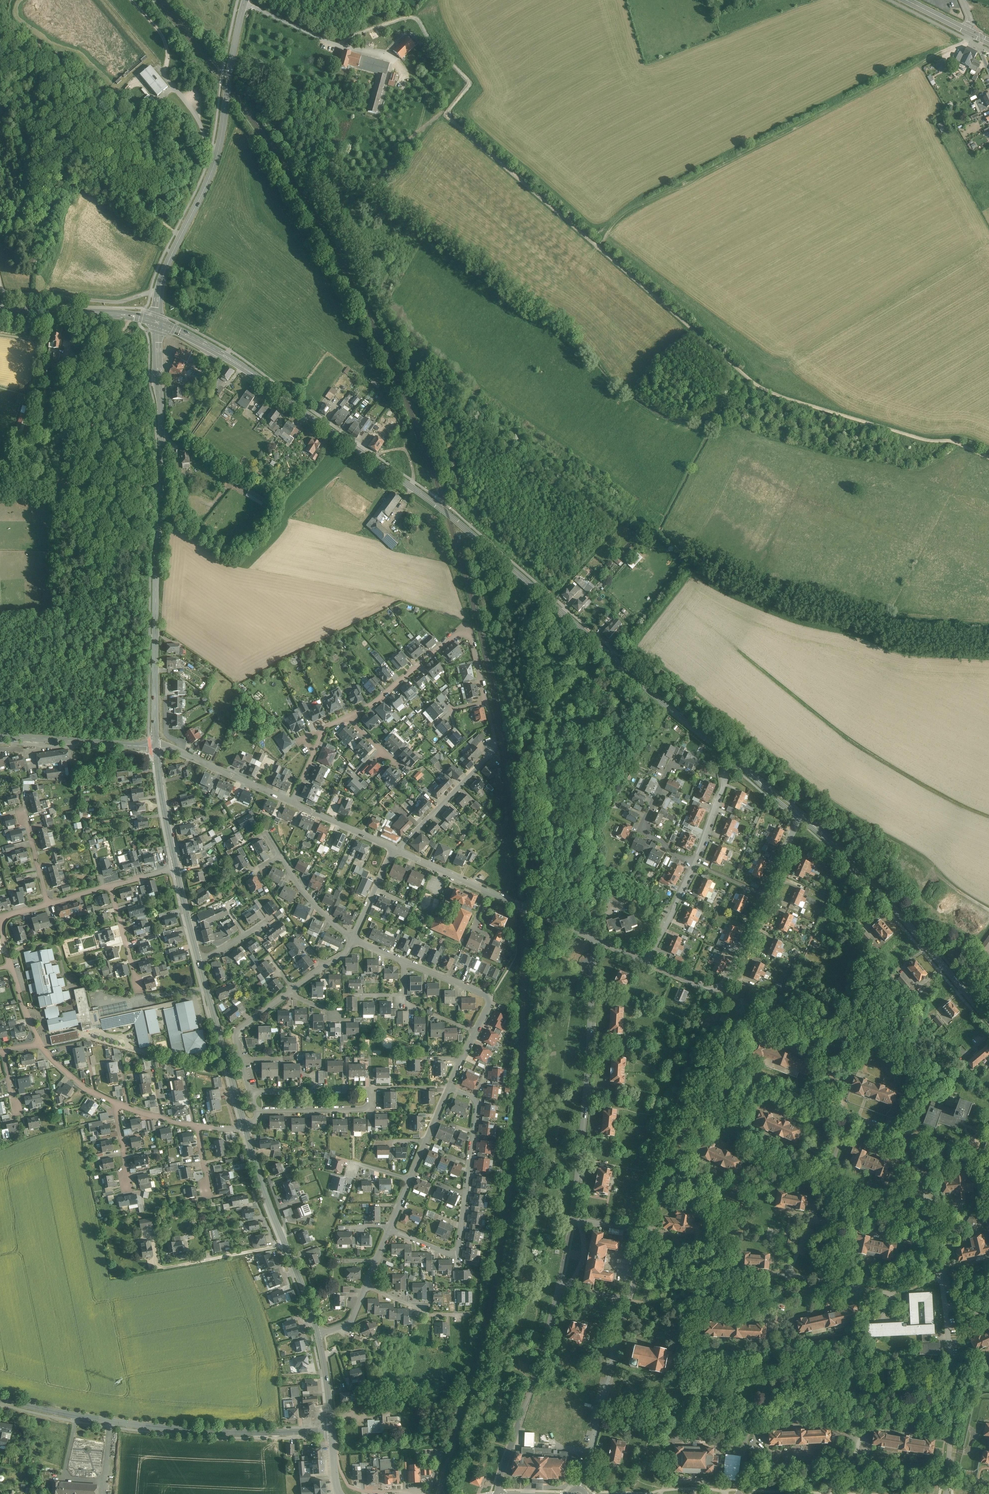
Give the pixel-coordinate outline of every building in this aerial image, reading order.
[(392,50),(401,59),(415,45),(406,36),(392,50)] [(964,54),(960,62),(969,67),(973,60),(977,53),(967,48),(964,54)] [(375,113),(389,64),(344,51),(339,68),(346,70),(347,65),(379,74),(368,111),(375,113)] [(981,63),(973,60),(969,67),(969,68),(972,70),(970,73),(974,75),(975,74),(978,68),(981,63)] [(943,61),(936,65),(940,72),(946,68),(943,61)] [(150,67),(140,75),(157,96),(167,88),(168,88),(150,67)] [(956,69),(952,73),(956,79),(961,74),(956,69)] [(397,74),(391,72),(388,85),(393,86),(397,74)] [(931,75),(928,77),(932,86),(936,84),(931,75)] [(983,99),(976,102),(981,112),(988,109),(987,108),(988,107),(988,96),(983,99)] [(943,122),(938,124),(941,132),(946,130),(943,122)] [(54,344),(53,349),(58,349),(60,335),(53,334),(52,342),(52,344),(54,344)] [(190,355),(179,349),(177,354),(175,358),(176,358),(173,364),(170,371),(168,376),(168,377),(175,379),(177,375),(180,376),(183,369),(186,363),(190,355)] [(234,371),(226,366),(220,375),(222,377),(221,379),(224,381),(226,379),(227,381),(234,371)] [(220,381),(216,378),(212,386),(216,388),(220,381)] [(381,385),(373,380),(371,383),(379,388),(381,385)] [(181,389),(173,389),(173,399),(181,399),(181,395),(181,389)] [(247,391),(242,397),(250,403),(255,397),(247,391)] [(334,396),(329,392),(325,397),(330,401),(334,396)] [(201,394),(196,403),(198,404),(197,406),(199,407),(205,397),(201,394)] [(359,399),(356,396),(351,402),(355,405),(359,399)] [(250,403),(242,397),(240,400),(248,406),(250,403)] [(263,403),(256,413),(260,416),(261,413),(264,415),(269,408),(263,403)] [(325,405),(324,403),(319,410),(319,411),(319,412),(321,413),(322,413),(325,415),(330,408),(329,408),(330,406),(326,403),(325,405)] [(280,415),(273,410),(267,418),(270,420),(273,422),(274,423),(280,415)] [(346,416),(339,411),(337,414),(337,413),(332,420),(340,425),(344,419),(344,418),(346,416)] [(359,425),(352,434),(352,435),(356,438),(363,429),(366,424),(370,426),(373,423),(369,420),(368,421),(364,418),(363,418),(360,423),(360,422),(360,423),(359,425)] [(359,425),(352,420),(349,424),(351,426),(348,431),(352,434),(359,425)] [(296,427),(288,421),(282,429),(280,432),(283,434),(284,432),(289,436),(296,427)] [(366,432),(368,434),(375,424),(373,423),(370,426),(366,432)] [(287,442),(291,437),(289,436),(284,432),(283,434),(280,432),(278,434),(279,435),(279,436),(287,442)] [(384,442),(376,436),(369,446),(377,452),(384,442)] [(320,444),(312,438),(308,445),(309,445),(306,450),(312,454),(313,452),(315,450),(316,450),(320,444)] [(188,450),(180,451),(181,463),(182,463),(190,462),(189,453),(191,453),(192,451),(190,450),(189,451),(188,450)] [(318,455),(313,452),(312,454),(310,457),(315,460),(318,455)] [(267,496),(251,487),(247,492),(259,500),(260,499),(264,501),(267,496)] [(401,499),(391,492),(386,499),(396,506),(401,499)] [(396,506),(386,499),(382,504),(373,517),(366,525),(371,530),(377,523),(378,523),(379,521),(379,522),(385,514),(388,517),(396,506)] [(380,503),(370,515),(373,517),(382,504),(380,503)] [(378,523),(377,523),(371,530),(382,540),(389,533),(378,523)] [(393,537),(389,533),(382,540),(386,544),(393,537)] [(398,542),(393,537),(386,544),(392,549),(398,542)] [(634,554),(630,550),(624,556),(628,560),(634,554)] [(637,553),(629,561),(635,566),(642,558),(637,553)] [(606,562),(598,556),(596,559),(604,565),(606,562)] [(572,584),(562,596),(569,602),(579,591),(578,590),(575,588),(572,584)] [(592,589),(588,585),(584,589),(589,593),(592,589)] [(578,600),(573,606),(578,612),(588,601),(585,598),(581,602),(578,600)] [(610,614),(604,621),(607,624),(611,620),(614,616),(610,614)] [(614,616),(611,620),(613,622),(610,626),(603,633),(609,639),(622,624),(614,616)] [(430,636),(423,642),(426,645),(428,648),(435,642),(430,636)] [(453,643),(449,647),(456,655),(461,651),(457,647),(453,643)] [(407,651),(414,659),(423,652),(418,647),(416,644),(413,646),(412,646),(410,647),(410,649),(407,651)] [(445,653),(451,660),(456,655),(449,647),(444,651),(445,653)] [(400,654),(404,660),(407,657),(401,650),(398,653),(400,654)] [(451,660),(445,653),(441,656),(447,663),(451,660)] [(392,661),(398,669),(401,666),(402,667),(407,663),(404,660),(400,654),(395,659),(392,661)] [(376,658),(381,665),(385,662),(379,655),(376,658)] [(176,658),(167,658),(167,668),(170,668),(170,667),(176,667),(176,658)] [(430,663),(438,673),(443,669),(442,668),(436,662),(434,659),(430,663)] [(439,659),(436,662),(442,668),(445,666),(439,659)] [(429,673),(433,677),(438,673),(430,663),(425,668),(429,673)] [(463,680),(473,678),(470,664),(461,667),(463,680)] [(382,679),(385,682),(391,677),(388,674),(388,673),(387,672),(384,668),(377,673),(380,676),(380,678),(381,679),(382,679)] [(414,680),(419,686),(427,680),(424,677),(421,673),(414,680)] [(427,675),(431,680),(433,682),(435,680),(433,677),(429,673),(427,675)] [(372,678),(363,686),(370,693),(374,690),(373,689),(376,687),(375,686),(378,684),(377,683),(373,679),(372,678)] [(182,682),(173,682),(173,692),(178,692),(182,692),(182,682)] [(408,698),(415,691),(408,682),(400,689),(403,693),(408,698)] [(476,690),(475,684),(469,686),(464,687),(466,692),(476,690)] [(362,692),(358,685),(354,687),(355,690),(356,690),(359,694),(362,692)] [(324,702),(330,713),(341,708),(336,699),(338,698),(335,690),(332,691),(334,697),(324,702)] [(353,701),(354,704),(362,700),(359,694),(356,690),(355,690),(349,693),(351,697),(349,698),(351,702),(353,701)] [(478,696),(476,690),(466,692),(467,699),(471,698),(478,696)] [(401,695),(407,701),(409,699),(408,698),(403,693),(401,695)] [(389,700),(396,709),(402,703),(403,702),(399,697),(396,694),(394,696),(393,695),(390,697),(391,699),(389,700)] [(399,697),(403,702),(402,703),(404,705),(407,702),(407,701),(401,695),(399,697)] [(443,696),(436,702),(442,708),(448,703),(443,696)] [(178,698),(177,699),(173,699),(173,702),(172,702),(172,705),(173,705),(173,708),(174,708),(181,708),(182,699),(181,699),(180,698),(178,698)] [(383,703),(376,710),(385,720),(393,714),(383,703)] [(439,708),(435,703),(425,711),(429,716),(439,708)] [(309,714),(313,721),(319,719),(323,717),(324,716),(319,705),(312,708),(314,712),(309,714)] [(443,712),(439,708),(429,716),(433,721),(443,712)] [(480,709),(474,710),(474,711),(476,722),(485,720),(483,708),(480,709)] [(362,720),(370,730),(374,726),(373,725),(377,721),(373,717),(370,713),(368,715),(367,714),(364,717),(364,718),(362,720)] [(303,728),(296,714),(289,717),(291,721),(288,723),(292,730),(294,729),(296,732),(303,728)] [(376,715),(373,717),(377,721),(379,724),(382,722),(376,715)] [(178,716),(177,717),(172,717),(172,720),(172,723),(172,726),(181,726),(182,725),(182,722),(181,721),(181,717),(180,717),(180,716),(178,716)] [(410,726),(413,723),(405,716),(402,719),(410,726)] [(437,727),(442,722),(439,720),(433,726),(436,730),(438,728),(437,727)] [(443,734),(451,727),(448,724),(448,723),(446,721),(446,722),(444,720),(442,722),(437,727),(438,728),(443,734)] [(339,734),(345,729),(342,726),(336,733),(338,735),(339,734)] [(345,729),(339,734),(344,739),(352,731),(347,726),(345,729)] [(186,735),(191,743),(200,738),(198,735),(199,735),(197,732),(196,732),(195,730),(193,731),(191,730),(189,732),(188,734),(186,735)] [(388,736),(390,739),(393,735),(396,732),(394,730),(388,736)] [(356,735),(352,731),(344,739),(348,744),(353,739),(356,735)] [(449,738),(454,734),(452,731),(445,737),(447,740),(449,738)] [(283,732),(274,738),(285,754),(291,748),(290,746),(292,744),(283,732)] [(449,738),(455,745),(462,739),(456,732),(454,734),(449,738)] [(473,746),(475,748),(482,741),(479,734),(470,743),(473,746)] [(387,746),(389,748),(398,740),(393,735),(390,739),(385,744),(387,746)] [(358,745),(355,749),(359,753),(367,745),(363,740),(358,745)] [(394,752),(403,744),(398,740),(389,748),(392,751),(392,750),(394,752)] [(202,751),(212,755),(214,751),(216,746),(213,745),(214,744),(210,742),(210,743),(207,742),(205,746),(204,746),(203,748),(203,749),(202,751)] [(327,744),(325,749),(333,752),(335,748),(334,747),(327,744)] [(407,744),(401,751),(403,753),(407,748),(408,748),(410,746),(407,744)] [(372,749),(367,745),(359,753),(364,758),(367,754),(372,749)] [(675,748),(668,745),(666,751),(664,750),(662,754),(660,753),(668,757),(670,758),(673,753),(675,748)] [(462,764),(469,770),(474,765),(472,763),(481,754),(475,748),(473,746),(464,755),(467,758),(462,764)] [(322,752),(318,761),(323,763),(322,764),(325,765),(325,764),(326,764),(327,762),(329,761),(331,762),(335,754),(333,752),(325,749),(323,748),(321,752),(322,752)] [(403,753),(399,757),(401,759),(404,762),(412,753),(408,748),(407,748),(403,753)] [(68,750),(60,751),(61,762),(63,762),(66,762),(69,761),(68,750)] [(60,751),(37,754),(38,766),(58,763),(61,762),(60,751)] [(695,762),(689,759),(691,755),(686,752),(684,756),(683,756),(681,759),(682,760),(680,763),(692,769),(695,762)] [(265,756),(259,753),(256,760),(261,763),(262,763),(265,756)] [(412,753),(404,762),(405,762),(404,763),(407,766),(408,765),(410,767),(418,759),(412,753)] [(668,757),(660,753),(654,765),(654,766),(658,768),(662,770),(668,757)] [(240,757),(237,756),(233,764),(242,768),(245,761),(247,758),(246,758),(241,755),(240,757)] [(21,756),(15,757),(18,768),(21,767),(24,766),(22,758),(21,756)] [(9,759),(10,762),(11,769),(15,768),(15,769),(18,768),(15,757),(9,759)] [(434,757),(430,761),(434,765),(438,761),(434,757)] [(256,760),(252,758),(249,763),(249,765),(252,766),(248,775),(255,778),(259,768),(261,763),(256,760)] [(380,767),(374,761),(369,766),(366,770),(367,770),(372,775),(374,773),(375,774),(378,771),(377,770),(380,767)] [(59,769),(55,769),(56,777),(66,776),(64,768),(63,762),(61,762),(58,763),(59,769)] [(367,764),(360,771),(363,774),(367,770),(366,770),(369,766),(367,764)] [(494,770),(487,764),(481,772),(487,778),(494,770)] [(179,765),(168,767),(170,776),(181,774),(180,768),(179,765)] [(452,775),(456,780),(461,774),(456,769),(453,766),(446,773),(450,777),(452,775)] [(313,773),(322,777),(325,772),(318,768),(315,767),(313,773)] [(386,772),(382,776),(382,777),(386,781),(395,771),(393,770),(393,769),(391,767),(386,772)] [(55,769),(46,771),(47,779),(56,777),(55,769)] [(383,770),(377,776),(379,779),(382,777),(382,776),(386,772),(383,770)] [(396,772),(395,771),(386,781),(391,785),(395,781),(400,776),(398,774),(397,773),(395,772),(396,772)] [(423,774),(419,771),(414,777),(417,780),(423,774)] [(205,773),(201,784),(209,788),(214,777),(205,773)] [(313,780),(320,783),(322,777),(313,773),(310,779),(313,780)] [(277,774),(276,778),(275,778),(272,785),(280,788),(283,781),(285,776),(282,775),(282,776),(278,774),(277,774)] [(453,782),(445,775),(442,779),(443,780),(441,783),(447,789),(453,782)] [(141,776),(132,777),(132,781),(131,781),(131,785),(142,783),(141,776)] [(478,778),(471,786),(476,791),(484,783),(478,778)] [(354,779),(348,786),(356,794),(363,787),(354,779)] [(227,783),(220,780),(216,787),(221,789),(218,795),(221,796),(227,783)] [(654,784),(646,780),(642,790),(649,793),(654,784)] [(678,783),(673,781),(673,782),(669,780),(665,789),(673,792),(676,794),(677,792),(680,785),(678,785),(678,783)] [(286,782),(283,781),(280,788),(287,792),(290,784),(286,782)] [(395,781),(391,785),(389,788),(391,790),(398,784),(395,781)] [(715,786),(705,781),(701,789),(711,794),(715,786)] [(234,786),(227,783),(221,796),(223,797),(224,794),(229,796),(234,786)] [(441,783),(433,791),(434,792),(433,793),(438,798),(447,789),(441,783)] [(306,784),(304,790),(315,796),(318,790),(313,787),(306,784)] [(425,787),(422,789),(423,790),(429,796),(431,793),(425,787)] [(143,789),(131,791),(132,799),(133,799),(139,798),(144,797),(143,789)] [(711,794),(701,789),(697,797),(701,799),(707,802),(711,794)] [(307,799),(313,801),(315,796),(304,790),(301,796),(307,799)] [(253,795),(243,791),(240,799),(250,803),(253,795)] [(464,792),(457,800),(464,807),(466,804),(465,803),(470,798),(464,792)] [(746,795),(740,792),(738,792),(736,799),(747,804),(748,802),(744,801),(746,795)] [(37,793),(29,795),(31,804),(39,802),(37,793)] [(640,796),(637,794),(636,794),(634,798),(633,798),(633,800),(633,801),(634,802),(635,801),(643,805),(645,800),(644,798),(640,796)] [(16,796),(7,798),(9,805),(18,803),(16,796)] [(181,799),(183,807),(195,803),(193,796),(187,797),(181,799)] [(668,799),(662,796),(661,799),(661,798),(659,802),(660,802),(658,805),(666,809),(670,800),(668,799)] [(420,805),(425,811),(431,805),(424,798),(421,800),(423,802),(420,805)] [(747,804),(736,799),(733,807),(741,810),(742,805),(745,806),(746,806),(747,804)] [(39,802),(31,804),(34,814),(42,812),(40,806),(43,805),(44,809),(48,808),(46,801),(39,802)] [(276,805),(267,801),(263,809),(267,811),(267,812),(272,814),(275,810),(276,805)] [(476,801),(470,806),(475,811),(481,806),(476,801)] [(630,807),(622,803),(620,808),(628,812),(630,807)] [(145,804),(135,805),(135,806),(137,806),(137,812),(141,811),(146,811),(145,804)] [(343,805),(342,805),(338,812),(347,816),(350,809),(349,808),(343,805)] [(413,809),(420,816),(425,811),(420,805),(418,807),(416,806),(413,809)] [(451,806),(447,809),(448,810),(443,815),(449,821),(458,813),(451,806)] [(699,808),(695,806),(691,814),(701,819),(705,811),(699,808)] [(295,813),(285,808),(283,813),(281,818),(291,822),(293,818),(295,813)] [(389,812),(397,820),(398,818),(390,809),(389,812)] [(639,815),(630,811),(627,818),(635,822),(639,815)] [(387,815),(394,822),(397,820),(389,812),(387,815)] [(659,814),(655,812),(651,821),(659,825),(663,816),(659,814)] [(701,819),(691,814),(688,822),(687,822),(691,824),(697,827),(701,819)] [(250,815),(238,822),(242,829),(246,826),(250,832),(258,828),(252,818),(250,815)] [(399,819),(398,821),(407,830),(413,824),(403,815),(402,816),(401,815),(398,818),(399,819)] [(13,816),(4,818),(6,827),(15,825),(13,816)] [(303,817),(302,820),(299,826),(303,828),(304,827),(310,830),(314,822),(303,817)] [(47,819),(44,820),(46,827),(54,825),(52,818),(47,819)] [(147,819),(138,820),(138,821),(134,821),(134,824),(135,827),(136,827),(136,830),(139,829),(139,828),(148,827),(147,819)] [(375,820),(372,819),(369,826),(376,830),(376,829),(378,825),(379,822),(375,820)] [(738,823),(729,819),(726,827),(738,832),(739,830),(736,828),(738,823)] [(392,827),(401,836),(407,830),(398,821),(392,827)] [(435,822),(427,829),(431,832),(432,831),(434,833),(436,834),(439,831),(437,830),(440,827),(435,822)] [(193,824),(180,827),(182,835),(187,834),(187,836),(192,835),(191,833),(195,832),(193,824)] [(320,824),(316,832),(317,832),(316,834),(315,835),(319,837),(320,834),(321,835),(322,834),(325,826),(320,824)] [(624,826),(621,825),(619,827),(616,826),(614,831),(617,832),(616,835),(617,835),(617,836),(617,838),(619,838),(621,838),(621,837),(625,839),(629,829),(624,826)] [(325,826),(322,834),(321,835),(320,834),(319,837),(317,841),(322,843),(326,836),(329,828),(325,826)] [(385,826),(381,835),(396,841),(400,837),(399,837),(391,833),(393,830),(385,826)] [(738,832),(726,827),(723,834),(732,838),(734,832),(737,833),(738,832)] [(46,829),(38,831),(40,840),(48,838),(47,834),(46,829)] [(781,831),(777,829),(775,835),(771,833),(770,835),(781,839),(784,832),(784,831),(783,830),(782,830),(782,831),(781,831)] [(10,833),(13,842),(23,839),(21,830),(10,833)] [(341,834),(339,833),(338,833),(332,847),(336,849),(339,843),(342,844),(346,837),(342,835),(341,834)] [(696,837),(686,833),(683,839),(693,844),(696,837)] [(421,834),(411,845),(419,852),(428,842),(421,834)] [(781,839),(770,835),(769,837),(773,838),(770,844),(777,847),(781,839)] [(202,836),(196,839),(199,845),(205,842),(202,836)] [(48,838),(40,840),(43,850),(51,848),(50,847),(48,838)] [(235,838),(225,843),(228,846),(226,847),(228,850),(228,851),(231,849),(239,845),(235,838)] [(646,842),(637,838),(634,843),(633,844),(632,846),(632,848),(635,849),(641,852),(645,843),(646,842)] [(436,844),(431,839),(428,842),(434,849),(436,844)] [(693,844),(683,839),(680,846),(690,850),(693,844)] [(206,849),(217,844),(215,840),(204,846),(206,849)] [(258,842),(253,845),(256,850),(265,845),(262,840),(258,842)] [(357,841),(356,841),(355,841),(349,854),(353,856),(356,851),(359,852),(362,844),(359,842),(358,841),(357,841)] [(657,844),(652,842),(650,845),(650,846),(649,848),(648,849),(652,851),(653,849),(655,849),(657,844)] [(650,846),(645,843),(641,852),(646,854),(648,849),(649,848),(650,846)] [(190,844),(181,846),(183,857),(185,856),(192,855),(190,844)] [(366,846),(362,844),(359,852),(362,853),(359,859),(363,861),(369,847),(369,846),(367,845),(366,846)] [(265,845),(256,850),(258,855),(260,854),(265,852),(268,850),(265,845)] [(321,845),(317,852),(321,854),(323,851),(325,847),(321,845)] [(449,849),(439,845),(437,850),(434,857),(445,862),(447,855),(446,855),(449,849)] [(207,857),(208,858),(214,855),(217,852),(213,846),(205,850),(207,857)] [(727,849),(720,846),(716,854),(728,859),(728,857),(727,856),(724,855),(727,849)] [(246,856),(241,848),(237,850),(241,856),(242,858),(246,856)] [(26,849),(11,852),(14,862),(20,861),(20,859),(28,857),(26,849)] [(658,850),(657,850),(655,849),(653,849),(652,851),(649,858),(659,863),(664,854),(659,851),(658,850)] [(129,854),(117,857),(119,864),(122,863),(124,870),(129,868),(130,869),(134,868),(133,867),(139,866),(135,852),(129,854)] [(265,852),(260,854),(264,862),(269,859),(265,852)] [(152,854),(143,857),(145,864),(150,862),(151,862),(154,861),(152,854)] [(192,855),(185,856),(188,867),(197,865),(195,859),(194,854),(192,855)] [(462,856),(458,854),(454,863),(459,865),(460,864),(463,866),(467,858),(463,856),(462,857),(461,856),(462,856)] [(728,859),(716,854),(713,861),(720,865),(723,859),(727,861),(728,859)] [(209,862),(211,864),(217,861),(214,855),(208,858),(208,859),(206,859),(207,863),(209,862)] [(62,858),(57,859),(57,856),(53,857),(55,864),(63,862),(62,858)] [(241,856),(234,860),(235,863),(234,864),(236,868),(237,867),(239,870),(247,866),(242,858),(241,856)] [(680,860),(672,856),(670,861),(674,862),(673,863),(678,865),(680,860)] [(308,865),(299,860),(295,868),(304,873),(305,871),(308,865)] [(766,863),(759,860),(756,865),(755,867),(763,871),(766,863)] [(810,863),(802,860),(799,867),(811,872),(811,871),(807,869),(810,863)] [(109,861),(100,864),(102,869),(101,869),(103,875),(108,874),(109,874),(112,873),(110,866),(109,861)] [(678,865),(673,863),(669,872),(679,876),(683,868),(678,865)] [(413,867),(407,864),(404,869),(406,870),(410,872),(413,867)] [(364,869),(356,865),(353,872),(361,876),(363,871),(364,869)] [(400,867),(394,865),(390,873),(389,874),(390,876),(391,876),(395,878),(400,867)] [(56,866),(48,868),(51,878),(59,876),(56,866)] [(284,874),(273,867),(268,876),(273,879),(273,881),(278,884),(279,884),(281,880),(284,874)] [(404,869),(400,867),(395,878),(399,880),(400,880),(401,880),(402,879),(402,878),(406,870),(404,869)] [(763,871),(755,867),(755,869),(753,874),(752,875),(760,878),(763,871)] [(811,872),(799,867),(797,872),(796,873),(796,874),(796,875),(797,875),(803,878),(806,872),(810,874),(811,872)] [(310,874),(305,871),(304,873),(301,877),(307,880),(310,874)] [(369,873),(363,871),(361,876),(363,877),(356,893),(365,897),(367,894),(368,894),(369,890),(372,882),(366,879),(369,873)] [(412,871),(408,879),(407,881),(408,882),(409,883),(410,883),(413,884),(418,874),(412,871)] [(679,876),(669,872),(665,880),(670,882),(675,884),(679,876)] [(202,873),(193,875),(194,883),(204,881),(202,873)] [(424,876),(418,874),(413,884),(417,886),(418,887),(420,886),(420,885),(423,878),(424,876)] [(59,876),(51,878),(53,887),(61,885),(59,879),(64,878),(64,875),(59,876)] [(313,875),(308,886),(314,888),(318,878),(313,875)] [(256,877),(246,882),(252,892),(257,889),(261,887),(256,877)] [(318,878),(314,888),(319,891),(324,880),(318,878)] [(707,879),(705,878),(701,886),(713,892),(714,890),(710,888),(713,882),(707,879)] [(33,879),(24,881),(27,893),(33,891),(32,888),(35,887),(33,879)] [(154,881),(145,883),(148,894),(157,892),(154,881)] [(713,892),(701,886),(698,894),(706,897),(709,892),(713,893),(713,892)] [(284,887),(283,888),(279,896),(292,902),(296,893),(284,887)] [(130,888),(119,891),(121,899),(126,898),(127,901),(132,900),(131,897),(133,896),(130,888)] [(805,892),(798,888),(794,896),(806,901),(806,899),(803,897),(805,892)] [(469,897),(458,892),(458,891),(454,889),(450,900),(454,901),(462,905),(463,904),(465,905),(465,906),(472,908),(477,896),(471,893),(469,897)] [(199,894),(194,897),(199,905),(210,899),(205,891),(199,894)] [(12,895),(15,906),(24,904),(21,893),(12,895)] [(333,897),(326,894),(322,902),(331,906),(335,898),(333,897)] [(106,895),(98,897),(101,907),(109,904),(106,895)] [(634,899),(606,896),(606,901),(633,904),(634,899)] [(747,898),(741,896),(739,901),(734,899),(733,901),(744,906),(747,898)] [(806,901),(794,896),(791,903),(799,906),(801,901),(805,903),(806,901)] [(391,902),(380,897),(376,906),(387,911),(387,909),(390,904),(391,902)] [(271,901),(265,906),(269,911),(268,912),(270,915),(278,910),(271,901)] [(744,906),(733,901),(733,903),(737,905),(734,910),(741,913),(744,906)] [(81,911),(79,903),(72,905),(73,910),(70,911),(71,914),(81,911)] [(310,910),(298,904),(293,915),(305,920),(308,915),(310,910)] [(460,909),(453,925),(436,918),(431,929),(459,941),(471,914),(470,913),(472,909),(472,908),(465,906),(465,905),(463,904),(462,905),(461,909),(460,909)] [(93,905),(86,907),(87,911),(91,910),(92,914),(95,913),(93,905)] [(139,906),(137,906),(128,909),(130,917),(135,916),(136,918),(140,917),(140,915),(144,913),(142,906),(143,905),(139,906)] [(403,907),(397,905),(396,907),(394,912),(393,913),(399,915),(403,907)] [(68,906),(61,908),(63,913),(59,914),(60,917),(71,914),(70,911),(68,906)] [(409,910),(403,907),(399,915),(405,918),(409,910)] [(212,909),(197,916),(199,920),(197,920),(199,923),(200,922),(201,923),(200,923),(202,930),(210,928),(209,924),(229,914),(225,908),(214,913),(212,909)] [(345,912),(337,908),(336,909),(334,915),(342,919),(344,914),(345,912)] [(697,911),(690,908),(686,915),(698,920),(699,919),(701,913),(697,911)] [(253,911),(244,917),(246,919),(245,919),(249,924),(258,918),(253,911)] [(37,917),(40,930),(54,926),(53,923),(51,918),(48,919),(47,913),(39,915),(39,917),(37,917)] [(106,914),(98,916),(101,926),(109,923),(106,914)] [(174,914),(163,917),(166,926),(169,925),(173,924),(176,923),(176,922),(174,914)] [(352,918),(344,914),(342,919),(340,921),(349,925),(352,919),(352,918)] [(508,919),(496,914),(490,926),(500,930),(503,931),(508,919)] [(794,917),(787,914),(783,922),(794,926),(795,925),(791,923),(794,917)] [(698,920),(686,915),(683,922),(691,926),(693,920),(697,922),(698,920)] [(629,920),(621,923),(620,919),(613,921),(613,920),(606,922),(610,933),(616,931),(617,933),(626,929),(627,933),(634,931),(633,928),(639,926),(636,916),(629,919),(629,920)] [(35,931),(40,930),(37,917),(32,919),(33,924),(35,931)] [(146,918),(137,920),(139,926),(133,928),(135,936),(140,935),(141,937),(148,935),(147,933),(151,932),(149,926),(148,927),(146,918)] [(230,924),(227,918),(220,922),(221,924),(224,929),(228,936),(237,930),(233,923),(230,924)] [(313,919),(311,924),(308,930),(313,932),(318,921),(313,919)] [(893,934),(881,919),(872,927),(884,941),(893,934)] [(318,921),(313,932),(312,936),(316,938),(317,935),(318,934),(320,930),(323,923),(318,921)] [(794,926),(783,922),(780,929),(787,932),(790,926),(794,928),(794,926)] [(281,923),(274,928),(279,935),(286,930),(281,923)] [(738,929),(730,926),(728,932),(724,930),(723,932),(735,937),(738,929)] [(22,927),(13,929),(17,942),(26,939),(22,927)] [(210,930),(210,928),(202,930),(202,932),(205,943),(211,942),(214,941),(213,934),(212,932),(211,932),(210,930)] [(274,928),(265,934),(266,936),(264,937),(265,939),(267,942),(268,941),(269,940),(270,942),(271,942),(273,940),(274,941),(280,936),(279,935),(274,928)] [(225,938),(228,936),(224,929),(220,930),(220,932),(222,937),(225,936),(225,938)] [(384,934),(373,929),(369,938),(380,943),(384,934)] [(499,931),(498,931),(494,940),(498,941),(500,942),(502,936),(501,936),(503,931),(500,930),(499,931)] [(111,931),(103,933),(106,943),(114,941),(111,931)] [(299,931),(294,935),(298,939),(303,935),(299,931)] [(171,935),(167,936),(167,937),(164,938),(165,942),(168,941),(169,944),(173,943),(173,945),(177,944),(176,942),(181,941),(180,937),(178,937),(177,932),(175,933),(175,934),(171,935)] [(220,932),(213,934),(214,941),(223,938),(222,937),(220,932)] [(735,937),(723,932),(722,933),(726,935),(724,941),(731,944),(735,937)] [(334,937),(326,933),(324,938),(323,940),(331,944),(334,937)] [(477,936),(471,933),(470,935),(468,942),(466,946),(472,949),(477,936)] [(872,941),(865,933),(861,936),(868,945),(872,941)] [(395,939),(384,934),(380,943),(391,948),(395,939)] [(211,942),(212,944),(216,947),(219,946),(230,939),(228,936),(225,938),(225,936),(222,937),(223,938),(214,941),(211,942)] [(483,938),(477,936),(472,949),(478,951),(480,947),(483,940),(483,938)] [(683,939),(676,936),(672,944),(683,949),(684,947),(680,945),(683,939)] [(342,940),(334,937),(331,944),(338,947),(339,947),(341,944),(342,940)] [(416,940),(409,937),(408,941),(410,942),(408,946),(412,948),(416,940)] [(295,938),(287,944),(289,946),(289,948),(291,951),(300,944),(295,938)] [(408,941),(403,939),(399,949),(406,952),(408,946),(410,942),(408,941)] [(783,943),(775,939),(772,947),(783,952),(784,951),(780,949),(783,943)] [(254,940),(245,946),(251,952),(259,946),(254,940)] [(494,940),(491,946),(498,949),(501,943),(498,941),(494,940)] [(148,943),(138,945),(140,953),(145,952),(146,955),(150,954),(150,951),(148,943)] [(300,944),(291,951),(293,954),(294,954),(296,956),(296,955),(303,950),(304,950),(300,944)] [(683,949),(672,944),(670,949),(669,949),(668,950),(668,951),(669,952),(670,952),(676,955),(678,951),(679,949),(683,950),(683,949)] [(423,948),(417,945),(413,954),(421,958),(423,953),(425,949),(423,948)] [(491,946),(490,945),(487,951),(500,956),(502,950),(498,949),(491,946)] [(988,950),(982,946),(977,952),(988,961),(988,951),(988,950)] [(783,952),(772,947),(769,954),(776,958),(779,952),(782,954),(783,952)] [(116,948),(108,951),(105,952),(106,956),(109,955),(111,960),(119,958),(116,948)] [(246,959),(238,948),(233,951),(234,952),(231,955),(232,958),(238,965),(246,959)] [(47,1021),(49,1031),(78,1025),(78,1023),(81,1023),(82,1031),(93,1029),(92,1027),(101,1025),(103,1030),(133,1024),(133,1023),(135,1022),(136,1025),(135,1025),(140,1048),(150,1046),(149,1043),(152,1042),(150,1034),(159,1033),(155,1010),(163,1008),(164,1010),(163,1010),(164,1010),(173,1053),(185,1050),(186,1055),(206,1051),(202,1031),(197,1032),(196,1029),(197,1029),(192,1001),(177,1004),(176,1001),(100,1017),(99,1010),(89,1012),(84,988),(74,990),(79,1014),(76,1015),(75,1011),(62,1014),(63,1017),(56,1019),(53,1006),(64,1003),(64,1001),(70,999),(69,991),(62,992),(61,987),(65,986),(63,978),(57,980),(56,974),(60,973),(58,965),(52,966),(51,964),(50,964),(49,961),(54,960),(52,949),(34,953),(36,964),(31,965),(32,970),(26,972),(27,980),(34,979),(35,984),(28,985),(30,993),(37,992),(37,995),(38,995),(39,997),(38,998),(40,1008),(48,1007),(51,1020),(47,1021)] [(178,952),(173,953),(173,954),(175,961),(186,958),(183,950),(178,952)] [(303,950),(296,955),(298,958),(300,957),(305,953),(303,950)] [(433,950),(432,953),(429,954),(428,956),(429,957),(427,961),(435,964),(437,960),(437,959),(439,955),(439,953),(438,953),(433,950)] [(33,951),(24,953),(26,963),(30,962),(31,965),(36,964),(34,953),(33,951)] [(500,956),(487,951),(484,957),(497,962),(500,956)] [(472,958),(463,954),(461,958),(459,962),(462,964),(468,966),(469,963),(472,958)] [(725,957),(721,955),(721,956),(718,961),(715,960),(714,962),(724,967),(728,959),(728,958),(727,958),(727,957),(726,957),(725,957)] [(302,959),(297,963),(300,967),(310,960),(307,956),(302,959)] [(352,960),(346,960),(346,966),(346,971),(357,971),(357,957),(356,957),(356,956),(352,956),(352,960)] [(453,960),(447,957),(446,959),(445,959),(445,960),(444,960),(443,962),(444,962),(442,967),(449,970),(450,967),(451,967),(452,964),(454,960),(453,960)] [(481,962),(475,959),(472,958),(469,963),(472,965),(471,968),(477,971),(479,967),(481,962)] [(310,960),(300,967),(304,972),(308,969),(313,965),(310,960)] [(377,966),(377,960),(367,960),(368,972),(377,972),(378,972),(377,966)] [(148,961),(139,964),(141,972),(151,969),(148,961)] [(259,966),(257,968),(261,973),(270,966),(266,961),(259,966)] [(928,975),(916,961),(907,968),(919,982),(928,975)] [(221,968),(219,969),(216,962),(212,963),(211,965),(212,968),(212,969),(215,968),(216,970),(215,971),(218,980),(225,978),(221,968)] [(490,967),(481,962),(479,967),(482,969),(480,972),(487,975),(488,972),(490,967)] [(724,967),(714,962),(713,963),(716,965),(714,970),(721,974),(724,967)] [(757,963),(757,964),(754,970),(766,975),(766,973),(762,972),(765,965),(760,963),(760,962),(759,962),(758,962),(757,962),(757,963)] [(107,966),(101,968),(104,976),(112,973),(110,965),(107,966)] [(126,965),(118,968),(119,971),(121,977),(129,975),(126,965)] [(270,966),(261,973),(265,979),(269,976),(274,972),(270,966)] [(397,970),(397,967),(391,967),(391,969),(384,969),(384,973),(384,980),(389,980),(389,978),(393,978),(394,979),(395,979),(396,979),(397,978),(397,977),(397,974),(398,974),(398,970),(397,970)] [(500,971),(490,967),(488,972),(491,974),(490,976),(496,979),(500,971)] [(766,975),(754,970),(751,977),(758,980),(761,975),(765,977),(766,975)] [(630,975),(621,971),(615,984),(618,985),(617,987),(621,988),(622,987),(626,989),(629,980),(628,980),(630,975)] [(263,984),(269,980),(271,979),(269,976),(265,979),(260,983),(262,985),(263,984)] [(340,976),(328,976),(328,979),(328,986),(329,988),(328,988),(336,988),(336,985),(340,985),(340,976)] [(908,984),(901,976),(897,979),(904,987),(908,984)] [(153,977),(149,978),(150,980),(144,982),(147,990),(156,987),(154,979),(153,977)] [(421,977),(410,977),(410,981),(411,981),(411,985),(410,985),(410,988),(410,991),(421,991),(421,977)] [(276,980),(275,980),(273,982),(272,982),(271,982),(268,985),(270,988),(271,987),(275,993),(283,988),(278,980),(277,981),(276,980)] [(360,981),(348,981),(349,989),(361,989),(361,985),(360,981)] [(320,985),(320,984),(312,984),(312,991),(312,998),(319,998),(319,996),(323,996),(323,991),(323,985),(320,985)] [(438,995),(438,984),(427,984),(427,988),(427,991),(427,995),(438,995)] [(756,991),(741,984),(739,990),(754,996),(756,991)] [(234,985),(224,989),(224,988),(216,991),(219,999),(237,992),(234,985)] [(688,992),(680,988),(676,999),(681,1001),(680,1004),(682,1005),(688,992)] [(455,1000),(455,991),(444,991),(444,1004),(454,1003),(455,1003),(455,1000)] [(238,1001),(233,1003),(236,1007),(236,1006),(238,1009),(242,1007),(240,1005),(242,1004),(242,1003),(237,996),(236,997),(238,1001)] [(349,997),(347,997),(347,1011),(356,1011),(356,997),(349,997)] [(754,997),(743,1023),(748,1025),(759,999),(754,997)] [(475,998),(461,999),(461,1006),(461,1010),(475,1010),(475,998)] [(960,1012),(950,1001),(942,1008),(952,1019),(960,1012)] [(390,1002),(380,1002),(380,1014),(390,1014),(390,1009),(390,1002)] [(374,1003),(363,1003),(363,1009),(363,1014),(366,1014),(366,1015),(374,1015),(374,1003)] [(229,1012),(225,1015),(231,1022),(242,1014),(238,1009),(236,1006),(236,1007),(229,1012)] [(623,1008),(616,1007),(616,1008),(611,1008),(611,1016),(612,1016),(612,1021),(622,1022),(623,1017),(624,1017),(624,1010),(623,1009),(623,1008)] [(302,1009),(302,1011),(295,1011),(295,1020),(296,1020),(302,1020),(302,1022),(306,1022),(306,1009),(302,1009)] [(289,1019),(288,1012),(277,1012),(278,1023),(278,1022),(287,1022),(289,1022),(289,1019)] [(398,1012),(398,1016),(398,1019),(397,1019),(397,1024),(408,1024),(408,1022),(408,1012),(398,1012)] [(503,1015),(496,1012),(492,1019),(505,1025),(502,1023),(504,1019),(502,1018),(503,1015)] [(944,1024),(937,1015),(933,1019),(940,1027),(944,1024)] [(313,1016),(313,1021),(313,1029),(323,1029),(323,1021),(323,1016),(313,1016)] [(742,1024),(727,1017),(724,1023),(739,1029),(742,1024)] [(505,1025),(492,1019),(490,1024),(496,1027),(502,1030),(505,1025)] [(622,1022),(612,1021),(612,1026),(610,1026),(610,1033),(614,1033),(614,1034),(620,1035),(620,1033),(623,1033),(623,1027),(622,1027),(622,1022)] [(440,1024),(431,1024),(431,1037),(444,1037),(444,1029),(444,1023),(440,1023),(440,1024)] [(340,1024),(330,1024),(330,1032),(329,1032),(329,1037),(340,1036),(340,1035),(340,1024)] [(358,1034),(358,1024),(346,1024),(346,1034),(358,1034)] [(0,1027),(0,1038),(7,1037),(6,1030),(10,1029),(9,1027),(6,1028),(5,1026),(0,1027)] [(17,1028),(14,1028),(14,1030),(16,1038),(16,1039),(18,1040),(25,1038),(26,1036),(26,1033),(25,1031),(24,1026),(17,1028)] [(457,1029),(444,1029),(444,1037),(444,1039),(457,1039),(457,1029)] [(494,1033),(487,1029),(484,1035),(497,1041),(499,1036),(494,1033)] [(290,1051),(290,1039),(284,1039),(284,1034),(281,1034),(281,1046),(284,1046),(284,1052),(284,1051),(290,1051)] [(497,1041),(484,1035),(481,1040),(488,1043),(494,1046),(497,1041)] [(252,1038),(245,1038),(248,1048),(259,1047),(259,1044),(252,1044),(252,1041),(252,1038)] [(802,1061),(791,1057),(791,1056),(780,1052),(779,1053),(767,1048),(767,1047),(765,1046),(765,1044),(756,1041),(752,1054),(763,1059),(764,1057),(777,1061),(776,1064),(787,1068),(788,1065),(799,1070),(799,1071),(807,1074),(811,1063),(803,1059),(802,1061)] [(485,1049),(479,1045),(476,1051),(488,1057),(491,1052),(485,1049)] [(987,1045),(981,1051),(986,1057),(988,1055),(988,1047),(987,1045)] [(488,1057),(476,1051),(473,1056),(480,1059),(486,1062),(488,1057)] [(981,1051),(974,1056),(979,1063),(986,1057),(981,1051)] [(32,1055),(20,1057),(21,1061),(22,1066),(26,1065),(35,1063),(34,1057),(32,1057),(32,1055)] [(320,1055),(305,1055),(306,1061),(306,1066),(306,1067),(321,1067),(320,1055)] [(979,1063),(974,1056),(967,1062),(973,1068),(979,1063)] [(620,1059),(618,1058),(618,1057),(612,1057),(612,1060),(611,1061),(610,1062),(610,1064),(611,1065),(610,1072),(623,1073),(624,1066),(625,1066),(626,1058),(620,1057),(620,1059)] [(416,1060),(410,1060),(410,1071),(419,1071),(419,1060),(416,1060)] [(152,1068),(151,1061),(147,1062),(144,1062),(145,1069),(152,1068)] [(117,1066),(117,1062),(107,1064),(108,1074),(117,1072),(118,1072),(118,1070),(117,1066)] [(342,1062),(328,1062),(327,1062),(327,1072),(334,1072),(334,1073),(337,1073),(337,1072),(342,1072),(342,1062)] [(270,1064),(262,1064),(262,1070),(262,1076),(270,1076),(270,1064)] [(278,1064),(270,1064),(270,1076),(278,1076),(278,1064)] [(438,1064),(435,1064),(435,1076),(445,1076),(445,1064),(444,1064),(438,1064)] [(292,1078),(292,1065),(284,1065),(284,1076),(284,1078),(292,1078)] [(299,1065),(292,1065),(292,1078),(300,1077),(300,1066),(300,1065),(299,1065)] [(389,1069),(376,1069),(376,1072),(376,1078),(389,1078),(389,1069)] [(108,1074),(106,1074),(108,1084),(118,1082),(118,1080),(117,1076),(117,1072),(108,1074)] [(467,1072),(465,1075),(462,1084),(468,1087),(473,1075),(467,1072)] [(623,1073),(610,1072),(610,1077),(609,1077),(608,1078),(608,1079),(608,1080),(609,1081),(609,1084),(615,1085),(615,1083),(617,1084),(617,1085),(623,1086),(624,1079),(623,1078),(623,1073)] [(150,1073),(139,1075),(141,1085),(149,1083),(151,1083),(151,1081),(150,1075),(150,1073)] [(479,1077),(473,1075),(468,1087),(474,1089),(477,1081),(479,1077)] [(29,1077),(18,1079),(20,1088),(20,1089),(24,1088),(24,1087),(30,1086),(30,1087),(31,1087),(29,1077)] [(885,1087),(877,1084),(876,1086),(867,1082),(867,1080),(864,1079),(863,1080),(860,1079),(860,1080),(854,1078),(850,1091),(849,1091),(849,1092),(864,1097),(864,1095),(872,1098),(871,1099),(879,1102),(880,1101),(892,1106),(893,1102),(894,1103),(895,1099),(894,1099),(897,1093),(885,1088),(885,1087)] [(141,1085),(139,1085),(141,1095),(151,1093),(150,1088),(149,1083),(141,1085)] [(74,1090),(66,1084),(65,1085),(63,1089),(64,1090),(62,1092),(69,1096),(73,1090),(74,1090)] [(681,1092),(676,1090),(670,1105),(676,1107),(681,1092)] [(430,1092),(423,1092),(423,1100),(424,1100),(424,1104),(423,1104),(434,1104),(434,1092),(430,1092)] [(390,1093),(385,1093),(385,1097),(384,1097),(384,1109),(395,1109),(395,1104),(396,1104),(396,1093),(390,1093)] [(36,1096),(24,1098),(26,1105),(29,1104),(30,1109),(36,1108),(35,1103),(38,1103),(42,1103),(41,1095),(40,1095),(36,1096)] [(211,1101),(209,1102),(211,1111),(221,1110),(220,1108),(219,1103),(219,1100),(211,1101)] [(462,1102),(455,1100),(452,1107),(451,1110),(457,1113),(462,1102)] [(972,1104),(959,1100),(956,1111),(953,1117),(961,1119),(966,1121),(972,1104)] [(98,1106),(91,1101),(91,1102),(88,1106),(85,1111),(92,1115),(98,1106)] [(468,1105),(462,1102),(457,1113),(464,1115),(464,1116),(465,1112),(468,1105)] [(956,1111),(938,1104),(936,1110),(941,1112),(938,1122),(958,1129),(961,1119),(953,1117),(956,1111)] [(176,1108),(172,1108),(174,1116),(186,1113),(185,1106),(182,1107),(176,1108)] [(936,1110),(929,1107),(923,1124),(935,1129),(938,1122),(941,1112),(936,1110)] [(615,1109),(604,1108),(604,1111),(603,1111),(602,1114),(604,1115),(603,1121),(614,1123),(614,1117),(616,1118),(616,1111),(615,1110),(615,1109)] [(109,1112),(100,1114),(101,1121),(110,1119),(109,1112)] [(790,1124),(783,1120),(782,1122),(772,1117),(773,1115),(770,1113),(769,1114),(767,1114),(766,1115),(760,1112),(754,1125),(768,1132),(769,1130),(777,1134),(777,1135),(783,1138),(784,1137),(795,1142),(797,1139),(798,1139),(799,1136),(801,1131),(790,1125),(790,1124)] [(387,1126),(387,1115),(375,1115),(375,1120),(375,1126),(375,1128),(375,1127),(382,1127),(382,1126),(387,1126)] [(284,1116),(269,1117),(269,1123),(269,1129),(270,1129),(276,1128),(277,1129),(277,1128),(284,1128),(284,1123),(284,1116)] [(319,1116),(319,1117),(311,1117),(311,1121),(311,1128),(326,1128),(326,1122),(326,1116),(319,1116)] [(913,1118),(906,1116),(905,1119),(908,1120),(906,1128),(910,1130),(913,1118)] [(422,1117),(418,1117),(410,1117),(410,1125),(413,1125),(413,1131),(422,1131),(422,1125),(424,1125),(424,1121),(422,1121),(422,1117)] [(38,1118),(27,1120),(29,1129),(29,1128),(34,1127),(34,1128),(40,1127),(38,1118)] [(670,1121),(664,1118),(659,1130),(666,1133),(670,1121)] [(140,1119),(131,1121),(130,1120),(131,1123),(128,1124),(129,1127),(131,1127),(132,1131),(138,1130),(138,1129),(142,1129),(140,1119)] [(347,1120),(332,1120),(333,1132),(347,1132),(347,1120)] [(365,1131),(365,1120),(353,1120),(354,1132),(361,1132),(361,1131),(365,1131)] [(614,1123),(603,1121),(602,1126),(601,1126),(600,1131),(601,1131),(601,1134),(611,1135),(612,1134),(613,1134),(614,1128),(613,1128),(614,1123)] [(17,1122),(7,1124),(6,1124),(7,1129),(2,1130),(4,1139),(9,1137),(8,1133),(19,1131),(19,1132),(17,1122)] [(441,1124),(435,1137),(442,1140),(448,1127),(441,1124)] [(105,1125),(102,1125),(100,1126),(100,1125),(92,1126),(89,1127),(90,1133),(97,1131),(98,1136),(99,1136),(102,1135),(110,1134),(108,1125),(105,1125)] [(455,1130),(448,1127),(442,1140),(449,1143),(450,1142),(452,1136),(455,1130)] [(162,1130),(160,1130),(161,1135),(162,1139),(172,1137),(170,1129),(162,1130)] [(467,1135),(460,1132),(458,1139),(455,1144),(455,1145),(462,1148),(467,1135)] [(192,1133),(182,1135),(183,1142),(193,1140),(192,1133)] [(139,1137),(130,1139),(132,1148),(145,1145),(144,1140),(140,1140),(139,1137)] [(223,1140),(214,1142),(215,1150),(224,1148),(223,1140)] [(273,1143),(273,1141),(270,1141),(270,1140),(267,1140),(260,1141),(259,1141),(260,1149),(270,1148),(271,1150),(279,1149),(279,1148),(280,1147),(280,1144),(278,1143),(278,1142),(273,1143)] [(111,1141),(101,1143),(102,1152),(107,1151),(106,1150),(113,1149),(111,1141)] [(723,1152),(713,1147),(713,1145),(710,1143),(710,1144),(707,1143),(706,1144),(701,1142),(694,1155),(709,1162),(709,1161),(717,1165),(724,1169),(725,1168),(736,1173),(737,1169),(739,1170),(740,1167),(739,1166),(742,1160),(730,1155),(731,1153),(724,1150),(723,1152)] [(655,1145),(650,1159),(655,1161),(661,1147),(655,1145)] [(183,1149),(182,1149),(183,1149),(185,1157),(184,1157),(193,1155),(192,1147),(188,1148),(183,1149)] [(389,1147),(377,1147),(377,1155),(389,1155),(389,1154),(389,1153),(389,1147)] [(224,1148),(215,1150),(217,1157),(226,1156),(224,1148)] [(406,1148),(396,1149),(396,1152),(396,1158),(406,1158),(406,1148)] [(881,1161),(865,1156),(866,1152),(858,1150),(858,1151),(853,1149),(851,1155),(854,1156),(852,1163),(853,1163),(852,1168),(860,1171),(860,1170),(876,1175),(875,1177),(884,1180),(884,1178),(886,1179),(888,1174),(887,1173),(889,1168),(890,1168),(891,1163),(889,1163),(890,1161),(886,1159),(885,1161),(882,1160),(881,1161)] [(282,1154),(274,1152),(272,1159),(280,1161),(282,1154)] [(436,1155),(429,1152),(425,1161),(433,1164),(436,1155)] [(146,1155),(134,1158),(135,1166),(142,1165),(142,1168),(148,1167),(148,1164),(146,1155)] [(113,1158),(102,1160),(103,1165),(99,1165),(100,1170),(104,1169),(104,1170),(114,1168),(113,1158)] [(449,1161),(442,1158),(438,1167),(445,1170),(448,1164),(449,1161)] [(335,1159),(333,1159),(332,1160),(331,1166),(328,1165),(327,1169),(336,1172),(337,1170),(341,1171),(344,1162),(335,1159)] [(279,1163),(271,1166),(275,1176),(283,1173),(280,1165),(279,1163)] [(462,1166),(455,1163),(453,1167),(451,1172),(451,1173),(458,1176),(462,1166)] [(280,1165),(283,1173),(284,1172),(290,1170),(289,1167),(283,1169),(282,1164),(280,1165)] [(605,1166),(597,1164),(597,1169),(596,1169),(595,1170),(595,1171),(595,1172),(596,1172),(595,1178),(608,1181),(609,1177),(610,1177),(612,1167),(607,1166),(607,1168),(605,1167),(605,1166)] [(190,1168),(181,1169),(182,1169),(182,1173),(183,1179),(192,1178),(191,1174),(191,1171),(190,1168)] [(228,1172),(223,1173),(223,1174),(215,1176),(216,1183),(225,1181),(225,1180),(229,1179),(228,1177),(229,1176),(229,1174),(228,1173),(228,1172)] [(964,1172),(951,1173),(952,1182),(948,1183),(948,1182),(941,1183),(943,1193),(950,1193),(950,1194),(956,1194),(957,1201),(965,1200),(964,1193),(972,1191),(972,1189),(977,1189),(976,1180),(965,1181),(964,1172)] [(147,1175),(137,1176),(139,1185),(140,1190),(152,1188),(151,1182),(149,1182),(147,1175)] [(113,1176),(104,1178),(106,1188),(105,1188),(106,1192),(112,1191),(112,1187),(117,1186),(117,1182),(114,1183),(113,1176)] [(345,1180),(334,1177),(331,1189),(342,1192),(345,1180)] [(608,1181),(595,1178),(594,1183),(593,1183),(593,1184),(592,1184),(592,1185),(592,1186),(593,1186),(593,1187),(592,1192),(600,1193),(600,1192),(602,1192),(601,1194),(606,1195),(608,1186),(607,1186),(608,1181)] [(296,1179),(283,1184),(283,1185),(281,1185),(283,1189),(284,1188),(286,1192),(294,1189),(293,1186),(298,1184),(296,1179)] [(424,1182),(417,1179),(414,1189),(420,1191),(424,1182)] [(390,1180),(379,1180),(379,1181),(379,1190),(391,1190),(390,1180)] [(226,1186),(225,1181),(216,1183),(219,1195),(227,1193),(232,1192),(231,1185),(226,1186)] [(370,1182),(366,1182),(361,1182),(361,1187),(363,1187),(363,1191),(371,1191),(371,1188),(371,1182),(370,1182)] [(430,1185),(424,1182),(420,1191),(426,1194),(430,1185)] [(195,1187),(186,1189),(187,1189),(186,1189),(186,1193),(187,1193),(188,1198),(197,1197),(196,1192),(195,1187)] [(445,1191),(438,1188),(434,1197),(441,1200),(444,1194),(445,1191)] [(294,1189),(286,1192),(287,1196),(286,1197),(287,1201),(289,1200),(289,1201),(297,1198),(294,1189)] [(798,1197),(787,1195),(787,1193),(778,1191),(776,1206),(804,1211),(805,1206),(807,1206),(808,1202),(806,1201),(806,1196),(798,1195),(798,1197)] [(458,1196),(450,1193),(449,1196),(447,1202),(454,1205),(458,1196)] [(136,1195),(127,1197),(128,1205),(137,1203),(138,1205),(142,1204),(141,1197),(137,1198),(136,1195)] [(247,1196),(231,1199),(233,1206),(248,1203),(247,1196)] [(127,1197),(118,1198),(119,1207),(128,1205),(127,1197)] [(301,1208),(294,1210),(297,1219),(304,1216),(305,1215),(305,1216),(310,1214),(307,1205),(302,1208),(301,1208)] [(282,1210),(284,1217),(292,1214),(290,1207),(282,1210)] [(253,1209),(244,1211),(245,1218),(254,1217),(253,1209)] [(683,1210),(677,1209),(677,1212),(675,1212),(675,1215),(676,1215),(675,1221),(669,1220),(669,1221),(663,1220),(663,1222),(662,1222),(661,1227),(662,1227),(662,1229),(667,1230),(667,1231),(675,1232),(676,1231),(682,1233),(687,1234),(687,1235),(695,1236),(696,1235),(701,1236),(703,1226),(699,1225),(698,1225),(693,1224),(695,1213),(690,1212),(689,1216),(682,1214),(683,1210)] [(418,1213),(412,1211),(409,1218),(412,1219),(413,1220),(414,1221),(415,1220),(419,1222),(422,1215),(422,1213),(419,1212),(418,1213)] [(982,1222),(971,1215),(965,1226),(973,1231),(974,1237),(978,1236),(977,1230),(982,1222)] [(152,1219),(140,1221),(141,1228),(153,1226),(152,1219)] [(258,1222),(248,1223),(249,1231),(259,1229),(258,1222)] [(453,1227),(446,1224),(445,1224),(445,1223),(442,1222),(441,1222),(440,1225),(440,1227),(439,1230),(438,1230),(437,1232),(437,1234),(439,1235),(441,1234),(442,1234),(441,1237),(445,1238),(446,1237),(448,1238),(453,1227)] [(306,1232),(298,1234),(302,1245),(310,1242),(306,1232)] [(603,1234),(594,1232),(590,1253),(586,1254),(586,1256),(586,1259),(588,1261),(584,1282),(594,1284),(595,1280),(611,1283),(612,1279),(613,1274),(603,1272),(605,1264),(608,1261),(606,1257),(608,1249),(618,1251),(619,1247),(619,1243),(602,1240),(603,1234)] [(344,1233),(337,1233),(337,1245),(351,1244),(351,1239),(351,1233),(344,1233)] [(369,1234),(361,1234),(361,1236),(361,1245),(361,1246),(371,1246),(371,1235),(369,1235),(369,1234)] [(799,1237),(791,1234),(789,1239),(787,1244),(789,1245),(789,1247),(792,1248),(793,1246),(796,1247),(798,1243),(799,1237)] [(264,1235),(251,1237),(253,1246),(256,1248),(257,1247),(257,1245),(266,1243),(264,1235)] [(886,1245),(869,1241),(870,1237),(864,1236),(864,1237),(857,1235),(855,1242),(858,1242),(856,1249),(859,1249),(858,1254),(866,1256),(866,1255),(883,1258),(883,1260),(890,1261),(890,1260),(893,1261),(894,1256),(892,1255),(893,1250),(895,1250),(897,1244),(893,1244),(893,1242),(889,1241),(889,1243),(887,1242),(886,1245)] [(969,1238),(972,1249),(964,1251),(964,1249),(958,1251),(956,1252),(959,1262),(960,1262),(961,1263),(966,1261),(966,1262),(976,1260),(976,1258),(979,1257),(979,1258),(986,1256),(986,1257),(988,1257),(988,1245),(985,1246),(983,1235),(978,1236),(974,1237),(969,1238)] [(480,1238),(466,1236),(465,1239),(469,1240),(469,1243),(473,1243),(479,1244),(480,1238)] [(150,1241),(141,1243),(142,1248),(141,1248),(142,1250),(140,1250),(139,1250),(141,1257),(143,1256),(143,1258),(152,1256),(151,1247),(150,1241)] [(175,1242),(167,1244),(169,1254),(173,1253),(173,1254),(183,1252),(182,1248),(184,1247),(183,1241),(181,1242),(179,1242),(175,1242)] [(219,1241),(213,1242),(215,1252),(225,1250),(224,1243),(219,1244),(219,1241)] [(318,1247),(312,1250),(314,1252),(307,1255),(308,1257),(307,1257),(311,1266),(319,1263),(317,1258),(320,1257),(321,1252),(320,1250),(319,1250),(318,1247)] [(761,1256),(750,1254),(741,1253),(740,1268),(748,1269),(749,1267),(760,1268),(760,1270),(768,1270),(769,1263),(770,1263),(770,1259),(769,1259),(769,1255),(761,1254),(761,1256)] [(270,1254),(258,1259),(260,1264),(259,1266),(260,1267),(261,1270),(274,1266),(272,1262),(273,1262),(272,1258),(271,1258),(270,1254)] [(411,1254),(409,1254),(409,1262),(421,1262),(421,1254),(411,1254)] [(431,1261),(431,1254),(421,1254),(421,1262),(425,1262),(426,1271),(431,1271),(431,1261)] [(477,1256),(463,1254),(462,1257),(466,1258),(466,1260),(470,1261),(476,1262),(477,1256)] [(451,1261),(438,1261),(438,1271),(444,1271),(444,1275),(450,1275),(450,1271),(451,1271),(451,1261)] [(360,1279),(360,1268),(352,1268),(352,1270),(347,1270),(347,1279),(360,1279)] [(465,1270),(465,1271),(458,1271),(454,1271),(454,1280),(468,1280),(468,1283),(469,1283),(470,1281),(470,1277),(471,1277),(471,1274),(472,1273),(471,1270),(465,1270)] [(277,1273),(267,1277),(269,1282),(268,1283),(270,1288),(281,1284),(280,1280),(279,1276),(278,1276),(277,1273)] [(404,1276),(392,1276),(392,1281),(396,1281),(396,1290),(404,1290),(404,1279),(404,1276)] [(425,1284),(412,1284),(412,1292),(418,1292),(418,1300),(426,1299),(425,1288),(425,1284)] [(282,1290),(271,1294),(275,1303),(285,1299),(282,1290)] [(438,1292),(437,1292),(435,1292),(435,1293),(433,1293),(433,1303),(442,1302),(442,1293),(438,1293),(438,1292)] [(931,1334),(935,1334),(934,1325),(932,1293),(909,1294),(911,1326),(909,1327),(906,1327),(904,1327),(903,1324),(903,1323),(868,1325),(868,1337),(922,1334),(922,1344),(920,1344),(921,1355),(924,1354),(924,1355),(939,1356),(939,1354),(941,1354),(940,1343),(932,1344),(931,1334)] [(343,1297),(343,1296),(340,1296),(338,1296),(338,1298),(335,1298),(335,1307),(344,1307),(344,1299),(343,1299),(343,1297)] [(379,1300),(367,1300),(367,1308),(374,1308),(374,1315),(382,1315),(382,1313),(382,1308),(382,1305),(379,1305),(379,1300)] [(393,1305),(382,1305),(382,1308),(382,1313),(389,1313),(389,1320),(393,1320),(393,1313),(397,1313),(397,1310),(393,1310),(393,1305)] [(830,1313),(824,1314),(825,1316),(809,1320),(808,1318),(798,1320),(799,1322),(796,1322),(799,1334),(805,1333),(805,1335),(812,1333),(812,1331),(825,1328),(825,1329),(837,1327),(836,1326),(850,1323),(850,1324),(856,1323),(856,1322),(859,1321),(857,1316),(859,1316),(858,1312),(857,1312),(855,1307),(850,1308),(850,1309),(846,1310),(847,1311),(831,1315),(830,1313)] [(408,1310),(397,1310),(397,1313),(397,1318),(403,1318),(403,1325),(408,1325),(408,1319),(408,1310)] [(294,1320),(285,1323),(286,1330),(296,1327),(294,1320)] [(577,1322),(576,1324),(571,1322),(570,1326),(569,1326),(569,1327),(568,1327),(568,1328),(569,1329),(568,1334),(571,1335),(569,1339),(577,1341),(576,1344),(581,1345),(581,1342),(583,1343),(587,1326),(582,1325),(583,1323),(582,1323),(577,1322)] [(733,1326),(717,1325),(717,1323),(710,1323),(711,1322),(707,1322),(707,1325),(705,1324),(704,1336),(710,1336),(710,1338),(716,1338),(716,1337),(730,1337),(730,1339),(741,1339),(741,1338),(755,1338),(755,1340),(763,1340),(763,1339),(765,1339),(765,1334),(767,1334),(767,1330),(765,1330),(766,1325),(759,1324),(759,1326),(756,1326),(756,1327),(739,1326),(739,1324),(733,1324),(733,1326)] [(377,1326),(369,1323),(367,1324),(366,1327),(364,1327),(361,1333),(369,1336),(372,1335),(371,1333),(372,1331),(374,1332),(377,1326)] [(446,1323),(435,1323),(435,1334),(440,1334),(440,1333),(446,1333),(446,1327),(446,1323)] [(296,1327),(286,1330),(288,1337),(298,1334),(296,1327)] [(981,1337),(980,1335),(975,1338),(976,1338),(971,1340),(976,1351),(980,1349),(981,1349),(988,1345),(988,1333),(981,1337)] [(303,1341),(295,1343),(297,1352),(305,1351),(303,1341)] [(666,1350),(653,1348),(653,1350),(635,1347),(635,1346),(634,1346),(634,1347),(632,1346),(632,1350),(633,1352),(631,1361),(630,1360),(629,1368),(637,1370),(637,1367),(649,1369),(648,1372),(661,1374),(661,1372),(668,1373),(669,1368),(672,1366),(673,1362),(671,1358),(672,1354),(671,1353),(666,1352),(666,1350)] [(364,1351),(350,1354),(351,1362),(360,1360),(365,1359),(364,1351)] [(307,1357),(293,1359),(294,1367),(299,1366),(299,1370),(307,1368),(306,1365),(308,1364),(307,1357)] [(360,1369),(350,1371),(351,1373),(350,1373),(351,1379),(357,1378),(358,1382),(362,1381),(364,1380),(363,1373),(361,1373),(360,1369)] [(311,1382),(305,1383),(305,1384),(306,1384),(307,1391),(307,1392),(309,1392),(317,1391),(317,1382),(311,1382)] [(298,1389),(291,1390),(292,1398),(299,1397),(298,1389)] [(349,1393),(340,1394),(341,1402),(350,1402),(350,1401),(355,1400),(355,1396),(349,1397),(349,1393)] [(292,1400),(283,1400),(284,1410),(285,1418),(289,1418),(289,1420),(298,1419),(298,1409),(293,1409),(292,1400)] [(313,1404),(308,1404),(308,1407),(303,1408),(304,1418),(314,1418),(313,1404)] [(383,1421),(372,1422),(372,1420),(367,1421),(368,1428),(362,1428),(362,1436),(367,1436),(367,1434),(369,1434),(369,1433),(383,1432),(383,1428),(398,1427),(397,1427),(396,1422),(399,1422),(398,1421),(397,1421),(397,1417),(389,1417),(389,1411),(383,1411),(383,1421)] [(0,1423),(0,1446),(1,1446),(6,1447),(7,1439),(5,1439),(6,1433),(11,1434),(12,1425),(0,1423)] [(820,1431),(803,1432),(803,1430),(797,1431),(797,1433),(781,1434),(781,1432),(774,1433),(774,1432),(771,1433),(771,1434),(769,1435),(770,1447),(775,1446),(775,1447),(781,1446),(795,1445),(795,1446),(808,1445),(808,1444),(821,1443),(821,1445),(828,1444),(828,1443),(830,1443),(829,1438),(831,1437),(830,1433),(829,1433),(829,1428),(822,1428),(822,1430),(819,1430),(820,1431)] [(925,1442),(907,1438),(908,1437),(903,1436),(902,1438),(884,1435),(884,1434),(880,1433),(880,1432),(875,1431),(874,1433),(872,1433),(870,1445),(876,1446),(875,1447),(883,1448),(883,1447),(896,1449),(896,1450),(908,1452),(908,1451),(921,1453),(921,1454),(928,1455),(928,1454),(930,1455),(931,1450),(932,1450),(933,1446),(932,1446),(933,1441),(928,1440),(928,1441),(925,1440),(925,1442)] [(535,1433),(525,1433),(525,1447),(532,1447),(532,1448),(534,1448),(535,1433)] [(626,1443),(614,1441),(613,1444),(611,1444),(609,1452),(621,1454),(621,1451),(624,1451),(626,1443)] [(294,1453),(294,1445),(286,1445),(286,1454),(294,1454),(294,1453)] [(532,1448),(522,1447),(522,1454),(522,1458),(537,1457),(537,1455),(544,1455),(544,1458),(549,1458),(549,1460),(565,1460),(566,1460),(567,1454),(549,1453),(549,1449),(534,1448),(532,1448)] [(322,1448),(312,1449),(313,1454),(311,1454),(311,1457),(313,1457),(313,1458),(308,1459),(308,1461),(310,1461),(312,1461),(323,1460),(322,1448)] [(706,1448),(682,1448),(675,1448),(674,1456),(675,1456),(675,1465),(674,1465),(674,1472),(682,1472),(682,1473),(693,1473),(705,1473),(713,1473),(713,1465),(717,1465),(717,1456),(713,1456),(713,1449),(706,1449),(706,1448)] [(621,1454),(609,1452),(608,1457),(611,1457),(610,1463),(618,1464),(619,1459),(620,1459),(622,1457),(621,1454)] [(544,1458),(544,1455),(537,1455),(537,1457),(522,1458),(522,1454),(515,1454),(515,1459),(514,1459),(514,1464),(513,1466),(512,1466),(512,1469),(513,1471),(513,1478),(517,1478),(517,1476),(522,1476),(522,1478),(531,1478),(531,1480),(536,1480),(536,1484),(544,1484),(544,1480),(559,1481),(559,1479),(565,1479),(565,1476),(566,1476),(566,1474),(565,1474),(565,1460),(549,1460),(549,1458),(544,1458)] [(390,1459),(380,1460),(380,1468),(380,1471),(386,1470),(390,1470),(390,1472),(391,1472),(391,1469),(390,1459)] [(323,1460),(312,1461),(313,1464),(313,1474),(324,1473),(323,1460)] [(419,1465),(409,1466),(409,1472),(408,1472),(408,1478),(409,1483),(420,1482),(419,1471),(419,1465)] [(361,1471),(357,1472),(357,1467),(352,1467),(353,1480),(361,1480),(361,1471)] [(431,1469),(421,1469),(422,1471),(419,1471),(420,1479),(421,1479),(423,1477),(424,1477),(425,1477),(427,1475),(431,1475),(431,1469)] [(471,1485),(480,1488),(483,1479),(474,1476),(471,1485)] [(53,1481),(52,1493),(63,1493),(63,1483),(59,1483),(59,1481),(53,1481)] [(314,1482),(314,1488),(307,1488),(301,1489),(301,1493),(326,1493),(325,1490),(327,1490),(326,1487),(325,1487),(325,1481),(314,1482)] [(63,1483),(63,1493),(96,1493),(97,1485),(63,1483)]
